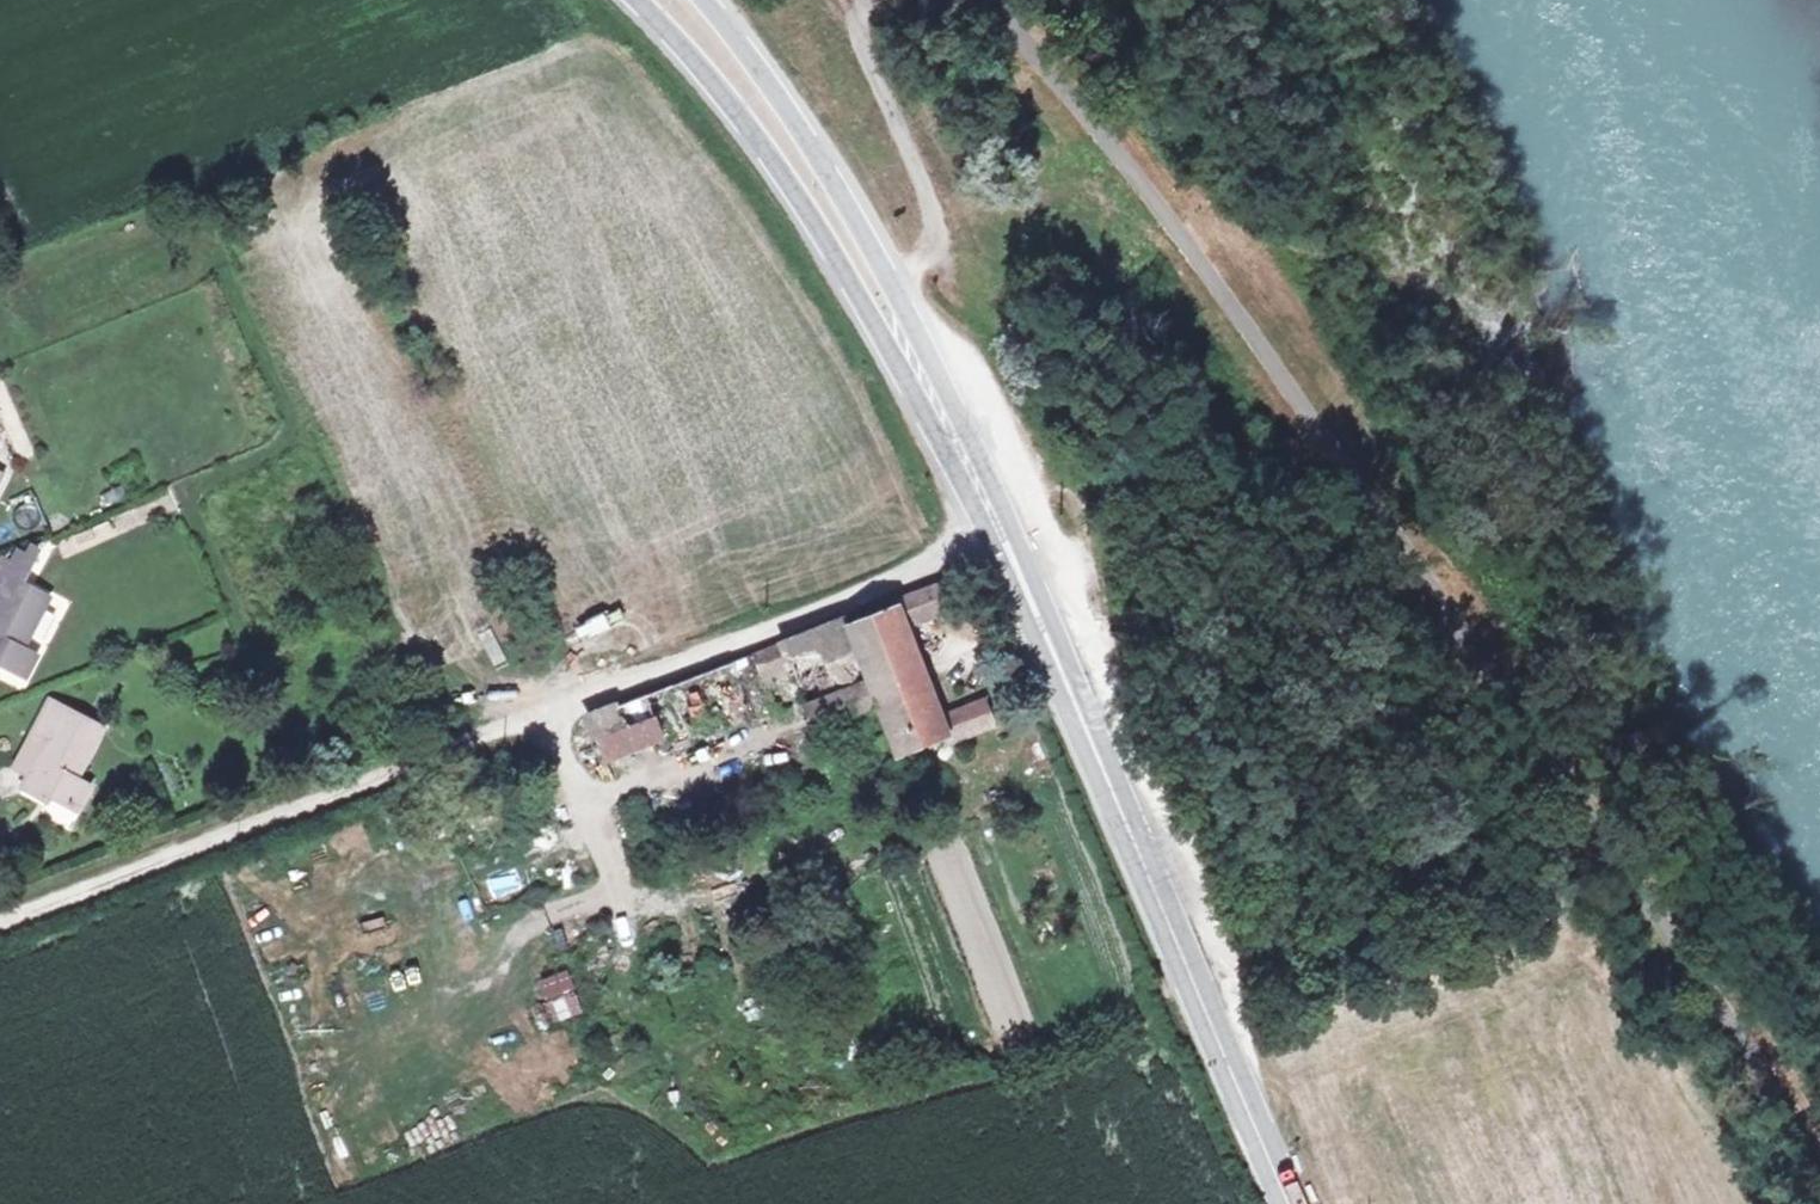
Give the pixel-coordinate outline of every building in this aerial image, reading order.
[(22,589),(41,552),(31,545),(26,556),(16,551),(9,565),(0,561),(0,670),(22,681),(34,659),(21,652),(48,603),(22,589)] [(948,746),(1000,726),(988,697),(943,714),(908,623),(947,608),(936,576),(750,646),(763,676),(792,666),(838,787),(903,763),(900,754),(945,737),(948,746)] [(743,697),(727,655),(710,661),(583,710),(599,752),(743,697)] [(97,732),(49,705),(28,739),(42,747),(22,779),(16,789),(35,801),(38,793),(73,814),(87,790),(71,780),(97,732)] [(42,747),(28,739),(11,772),(22,779),(42,747)] [(553,1021),(582,1010),(567,970),(538,981),(553,1021)]
